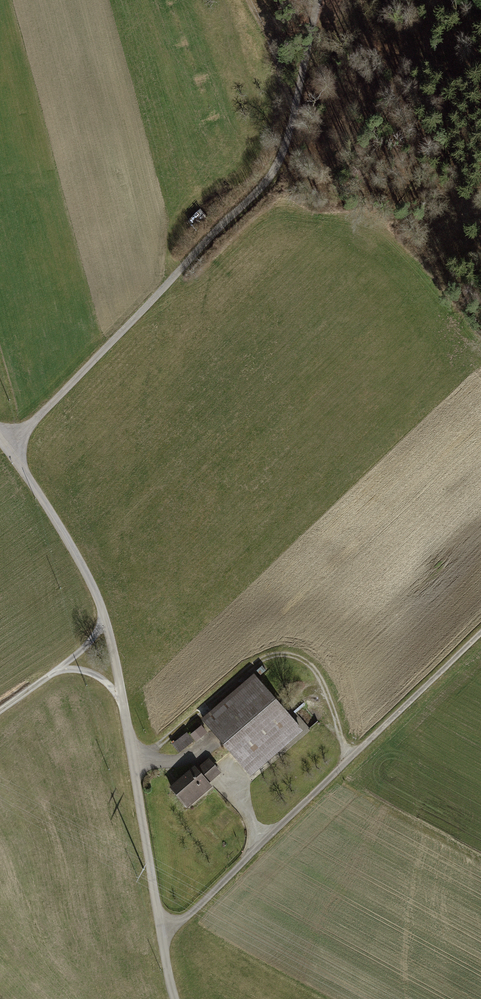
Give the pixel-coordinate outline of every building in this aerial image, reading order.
[(208,220),(199,211),(188,222),(198,231),(208,220)] [(254,676),(204,719),(251,773),(283,745),(286,749),(304,734),(254,676)] [(206,732),(199,723),(173,743),(180,752),(206,732)] [(194,766),(170,787),(189,808),(213,787),(208,781),(219,771),(209,759),(198,770),(194,766)]
